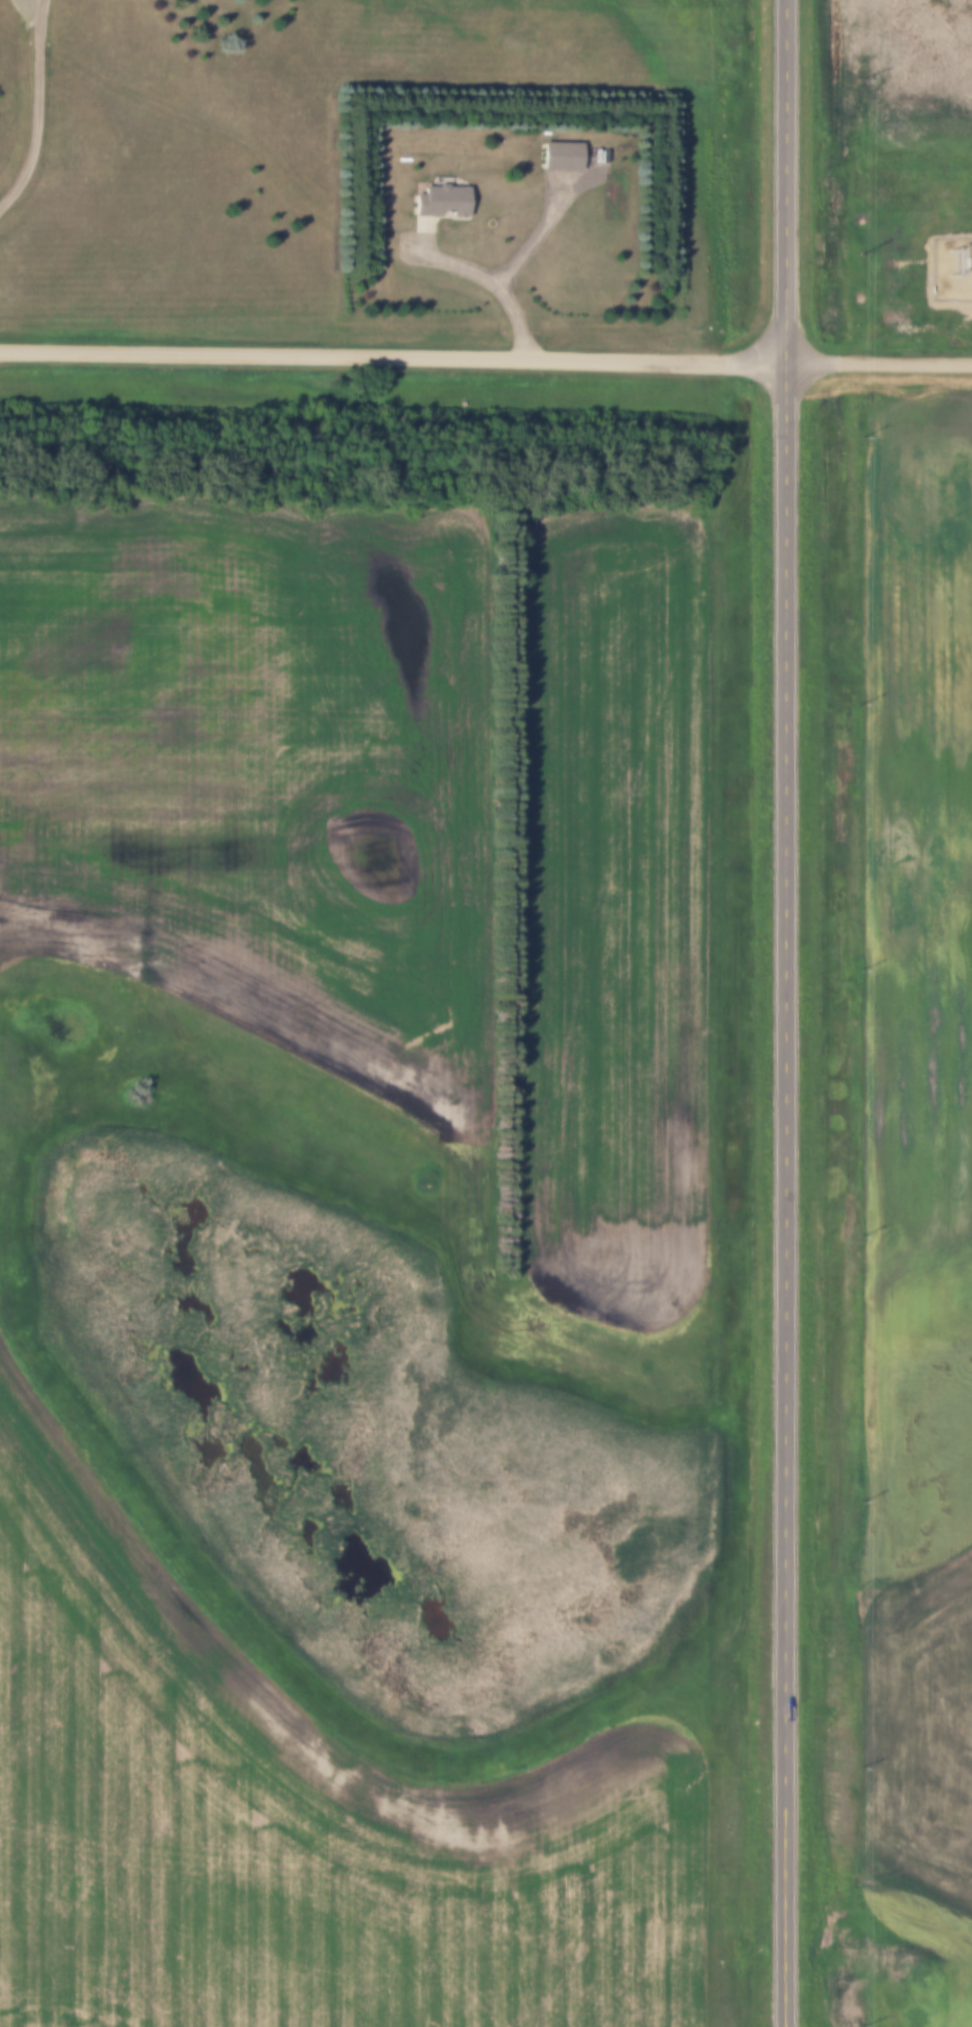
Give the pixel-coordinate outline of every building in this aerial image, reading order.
[(547,145),(547,173),(583,173),(583,145),(547,145)] [(419,220),(471,220),(472,190),(419,190),(419,220)]
